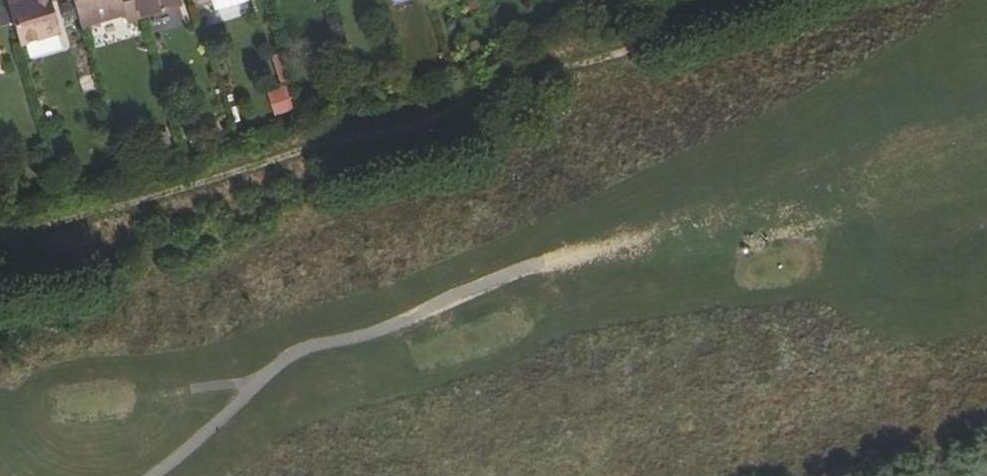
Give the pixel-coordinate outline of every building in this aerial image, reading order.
[(21,43),(61,31),(52,0),(8,0),(21,43)] [(139,15),(135,0),(72,0),(80,25),(123,12),(126,19),(139,15)] [(139,15),(177,4),(176,0),(135,0),(139,15)] [(484,6),(482,0),(464,0),(468,12),(484,6)] [(282,87),(264,93),(272,116),(290,110),(282,87)]
